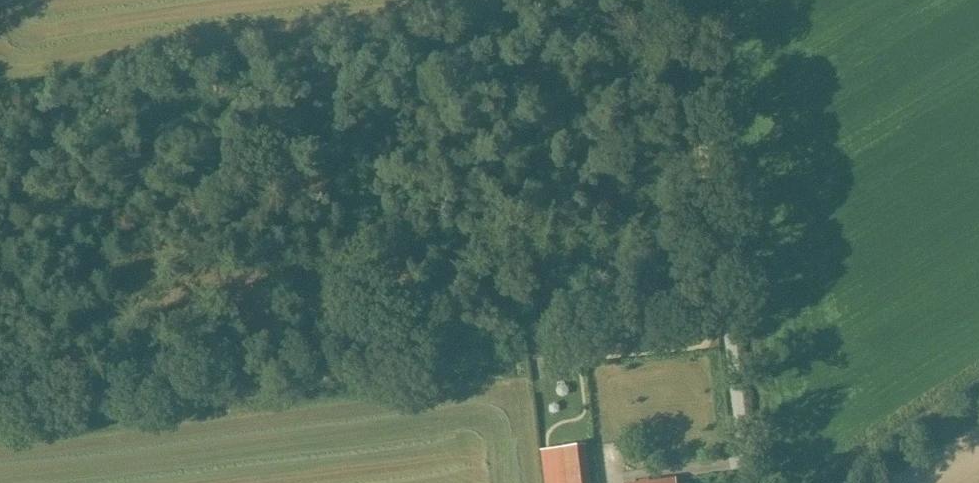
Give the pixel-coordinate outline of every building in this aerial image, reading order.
[(564,482),(591,482),(587,445),(560,448),(564,482)]
